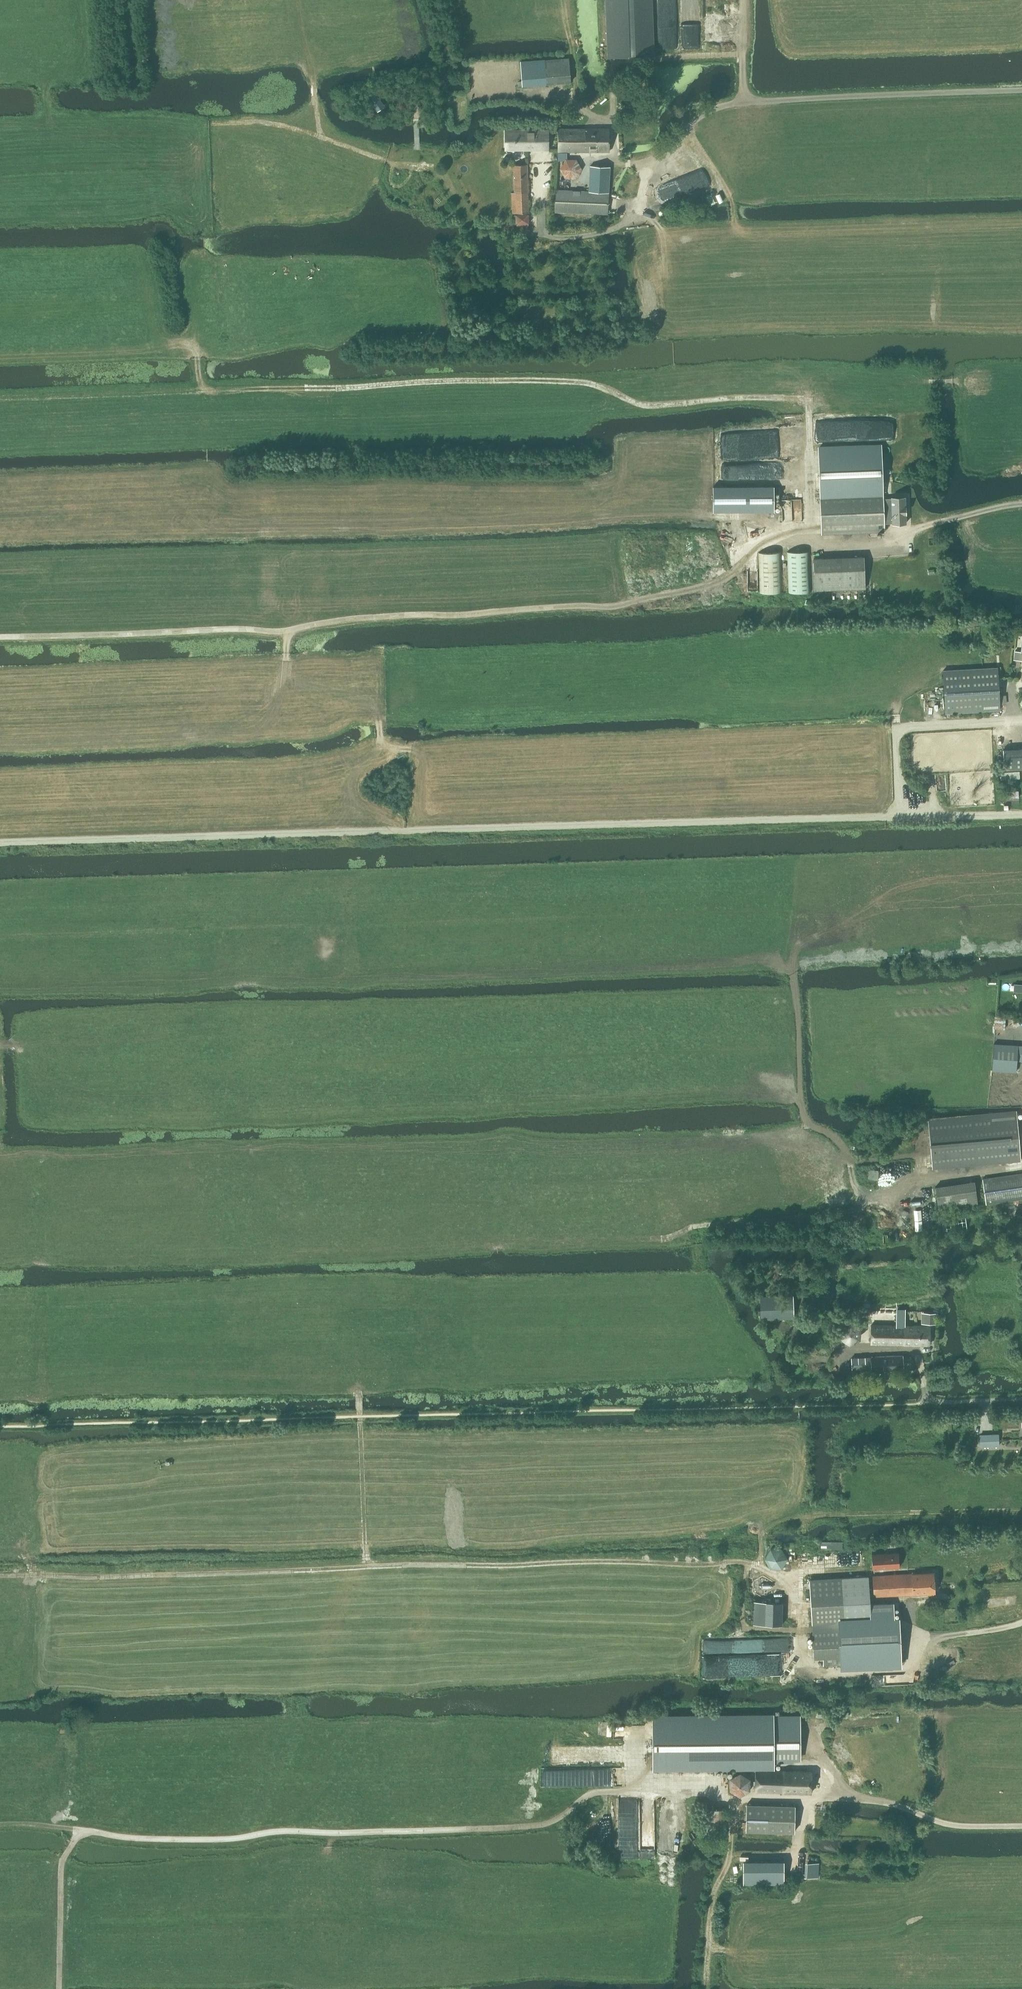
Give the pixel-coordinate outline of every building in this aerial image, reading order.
[(610,57),(654,55),(652,0),(608,0),(610,57)] [(572,57),(523,61),(525,86),(574,82),(572,57)] [(385,107),(374,91),(367,97),(378,112),(385,107)] [(559,129),(559,152),(609,152),(609,129),(597,129),(597,126),(585,126),(585,129),(559,129)] [(548,149),(548,130),(506,130),(506,145),(517,145),(517,141),(524,140),(524,145),(526,145),(527,149),(548,149)] [(578,162),(567,161),(561,170),(565,180),(576,181),(583,172),(578,162)] [(516,192),(528,192),(527,164),(514,165),(516,192)] [(609,192),(610,167),(590,166),(589,191),(609,192)] [(609,192),(589,191),(556,190),(555,212),(608,214),(609,192)] [(528,192),(512,193),(513,213),(529,212),(528,192)] [(882,446),(819,448),(821,493),(822,534),(885,532),(884,523),(893,523),(893,524),(907,523),(905,497),(892,497),(892,498),(883,498),(883,491),(882,446)] [(740,486),(713,487),(713,512),(726,512),(774,512),(774,486),(740,486)] [(810,551),(787,552),(789,593),(812,592),(810,551)] [(759,553),(760,582),(760,593),(782,592),(781,552),(759,553)] [(814,591),(865,590),(864,556),(813,558),(814,591)] [(945,713),(1000,710),(998,667),(943,671),(945,701),(945,713)] [(1021,769),(1021,748),(1004,749),(1005,770),(1021,769)] [(1021,1061),(1021,1045),(994,1043),(992,1070),(1017,1071),(1018,1061),(1021,1061)] [(932,1168),(1021,1160),(1016,1110),(928,1118),(932,1168)] [(889,1125),(880,1126),(881,1136),(890,1135),(889,1125)] [(982,1178),(986,1204),(1021,1199),(1021,1173),(982,1178)] [(939,1211),(979,1205),(975,1181),(935,1187),(939,1211)] [(794,1319),(794,1295),(760,1296),(761,1320),(794,1319)] [(929,1345),(930,1326),(904,1326),(904,1312),(896,1312),(896,1325),(872,1325),(871,1343),(929,1345)] [(922,1312),(921,1323),(938,1324),(938,1313),(922,1312)] [(860,1338),(861,1327),(852,1320),(841,1326),(841,1337),(850,1344),(860,1338)] [(902,1356),(872,1357),(873,1370),(903,1369),(902,1356)] [(873,1569),(900,1567),(899,1552),(872,1554),(873,1569)] [(934,1572),(901,1574),(873,1576),(875,1596),(935,1592),(934,1572)] [(842,1576),(809,1578),(812,1622),(840,1621),(844,1621),(871,1620),(870,1604),(869,1575),(842,1576)] [(894,1602),(870,1604),(871,1620),(895,1619),(894,1602)] [(840,1621),(812,1622),(813,1658),(841,1657),(842,1667),(901,1664),(899,1618),(895,1619),(871,1620),(844,1621),(840,1621)] [(774,1715),(653,1717),(654,1768),(774,1767),(774,1760),(794,1760),(794,1757),(801,1757),(800,1716),(774,1716),(774,1715)] [(740,1769),(730,1776),(730,1788),(741,1794),(751,1787),(751,1775),(740,1769)] [(812,1771),(785,1770),(756,1770),(756,1791),(812,1793),(812,1771)] [(794,1832),(795,1805),(747,1804),(746,1831),(794,1832)] [(784,1862),(744,1862),(744,1882),(761,1882),(784,1882),(784,1862)] [(817,1877),(818,1863),(808,1862),(807,1876),(817,1877)]
